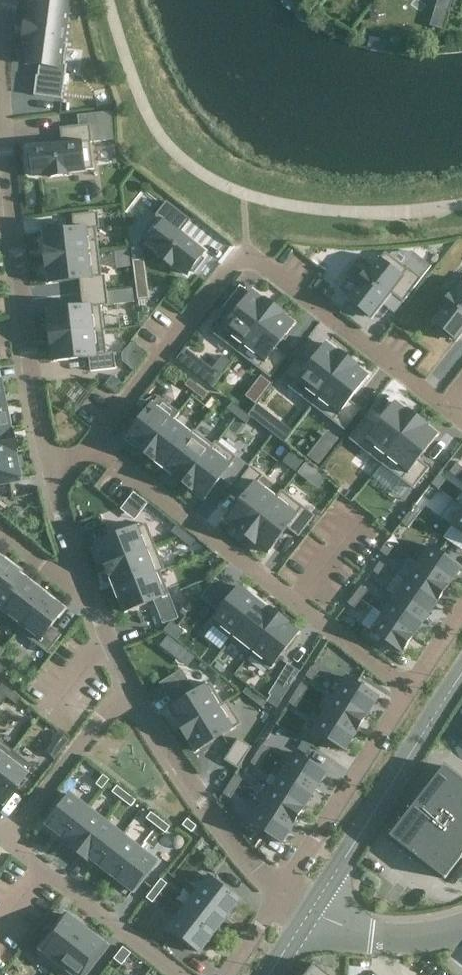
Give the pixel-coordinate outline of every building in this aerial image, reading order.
[(23,41),(30,42),(28,62),(38,63),(34,95),(63,99),(67,64),(65,63),(68,43),(63,42),(68,4),(42,0),(36,0),(34,19),(26,18),(23,41)] [(436,6),(449,10),(452,0),(438,0),(436,6)] [(111,112),(90,114),(91,124),(112,121),(111,112)] [(62,143),(29,146),(33,176),(50,174),(50,178),(70,176),(69,172),(94,169),(91,142),(93,142),(91,124),(60,127),(62,143)] [(157,216),(140,237),(160,253),(157,256),(173,268),(175,265),(189,275),(192,270),(195,272),(205,259),(203,257),(207,251),(181,232),(191,220),(167,201),(156,215),(157,216)] [(45,245),(43,245),(45,258),(99,251),(97,228),(100,228),(98,212),(73,214),(74,228),(43,231),(45,245)] [(99,251),(45,258),(46,270),(48,270),(50,284),(80,280),(82,293),(107,290),(106,275),(102,275),(99,251)] [(349,278),(342,288),(352,296),(349,299),(353,303),(351,306),(365,317),(367,313),(371,316),(390,292),(404,302),(431,266),(417,255),(407,268),(403,264),(386,251),(370,272),(368,270),(357,284),(349,278)] [(435,321),(439,324),(436,328),(450,339),(453,335),(456,338),(461,331),(461,286),(455,295),(452,293),(442,307),(445,309),(435,321)] [(50,323),(48,323),(49,336),(104,329),(102,306),(109,305),(107,290),(82,293),(83,305),(48,309),(50,323)] [(223,307),(207,328),(238,353),(276,305),(265,297),(264,299),(253,290),(234,315),(223,307)] [(276,305),(238,353),(271,378),(287,356),(276,348),(295,323),(283,313),(284,312),(276,305)] [(104,329),(49,336),(51,349),(53,349),(54,362),(89,358),(91,371),(116,368),(115,352),(107,353),(104,329)] [(297,359),(281,380),(313,405),(349,358),(339,350),(338,351),(327,342),(308,368),(297,359)] [(186,347),(177,358),(213,386),(221,375),(186,347)] [(349,358),(313,405),(345,430),(361,409),(350,400),(369,375),(359,367),(360,366),(349,358)] [(113,375),(106,383),(117,392),(123,383),(113,375)] [(190,378),(185,385),(194,392),(199,385),(190,378)] [(199,385),(194,392),(204,399),(209,393),(199,385)] [(152,403),(125,438),(146,454),(173,419),(174,420),(180,412),(159,396),(153,404),(152,403)] [(366,418),(350,439),(382,464),(418,417),(408,408),(407,409),(396,401),(377,426),(366,418)] [(232,402),(227,409),(236,416),(241,409),(232,402)] [(293,430),(257,403),(249,414),(284,442),(293,430)] [(0,407),(0,431),(9,429),(4,406),(0,407)] [(241,409),(236,416),(246,423),(251,417),(241,409)] [(418,417),(382,464),(414,488),(430,467),(419,459),(439,434),(428,425),(429,425),(418,417)] [(173,419),(146,454),(164,468),(191,433),(174,420),(173,419)] [(0,431),(0,456),(14,453),(9,430),(9,429),(0,431)] [(191,433),(164,468),(184,484),(214,445),(213,444),(194,429),(191,433)] [(214,445),(184,484),(205,500),(232,465),(231,464),(237,457),(216,440),(213,444),(214,445)] [(319,464),(326,455),(315,447),(308,456),(319,464)] [(0,456),(0,482),(19,479),(14,453),(0,456)] [(450,471),(457,476),(461,470),(461,466),(457,462),(450,471)] [(247,496),(228,522),(247,537),(276,497),(257,483),(263,475),(251,465),(235,487),(247,496)] [(439,474),(432,483),(439,488),(446,480),(439,474)] [(276,497),(247,537),(268,553),(287,528),(299,536),(315,515),(282,490),(276,497)] [(416,504),(409,513),(415,518),(422,509),(416,504)] [(451,524),(461,533),(461,509),(451,524)] [(409,513),(402,522),(409,527),(415,518),(409,513)] [(139,525),(96,541),(106,566),(148,550),(156,546),(147,523),(139,526),(139,525)] [(177,525),(172,531),(181,539),(186,532),(177,525)] [(186,532),(181,539),(191,546),(196,540),(186,532)] [(387,541),(380,550),(387,555),(394,546),(387,541)] [(418,562),(451,585),(461,568),(461,566),(430,544),(418,562)] [(148,550),(106,566),(114,588),(157,572),(165,569),(156,546),(148,550)] [(10,566),(0,558),(0,579),(10,566)] [(380,561),(374,571),(381,575),(387,566),(380,561)] [(418,562),(406,580),(439,602),(451,585),(418,562)] [(0,579),(0,616),(1,616),(28,580),(10,566),(0,579)] [(157,572),(114,588),(124,613),(167,597),(167,596),(170,594),(161,572),(166,570),(165,569),(157,572)] [(28,580),(1,616),(19,630),(23,625),(47,594),(28,580)] [(406,580),(395,596),(427,619),(439,602),(406,580)] [(240,584),(211,624),(213,626),(229,638),(231,640),(262,601),(240,584)] [(362,585),(355,594),(361,599),(369,590),(362,585)] [(47,594),(23,625),(41,638),(36,644),(48,653),(61,635),(50,627),(65,609),(47,594)] [(355,594),(348,603),(355,608),(361,599),(355,594)] [(395,596),(383,613),(416,635),(427,619),(395,596)] [(262,601),(231,640),(250,654),(279,614),(262,601)] [(383,613),(370,632),(403,654),(416,635),(383,613)] [(279,614),(250,654),(270,670),(300,631),(279,614)] [(172,621),(165,630),(171,635),(178,626),(172,621)] [(178,626),(171,635),(177,639),(184,630),(178,626)] [(288,663),(278,678),(291,686),(300,671),(288,663)] [(312,666),(306,675),(313,680),(319,670),(312,666)] [(182,669),(160,683),(166,692),(188,678),(182,669)] [(347,675),(335,695),(369,715),(381,696),(347,675)] [(174,704),(168,708),(175,718),(174,719),(182,731),(221,706),(224,703),(211,682),(208,684),(207,684),(196,691),(174,704)] [(301,683),(295,693),(302,697),(308,687),(301,683)] [(6,697),(11,691),(1,684),(0,685),(0,704),(6,697)] [(248,686),(243,692),(263,707),(267,701),(248,686)] [(11,691),(6,697),(15,705),(19,700),(20,698),(11,691)] [(295,693),(289,702),(296,707),(302,697),(295,693)] [(271,695),(267,701),(277,707),(281,701),(271,695)] [(335,695),(324,712),(358,733),(369,715),(335,695)] [(221,706),(182,731),(189,742),(190,742),(196,753),(235,728),(242,723),(228,700),(224,703),(221,706)] [(324,712),(312,730),(346,751),(358,733),(324,712)] [(59,732),(45,751),(54,759),(69,740),(59,732)] [(239,738),(225,760),(238,768),(252,746),(239,738)] [(12,751),(0,742),(0,766),(12,751)] [(263,743),(257,753),(264,757),(270,748),(263,743)] [(295,750),(283,769),(317,790),(329,772),(295,750)] [(0,766),(0,802),(1,803),(31,765),(12,751),(0,766)] [(257,753),(251,762),(258,767),(264,757),(257,753)] [(445,878),(461,856),(461,779),(445,765),(390,836),(445,878)] [(283,769),(272,787),(306,808),(317,790),(283,769)] [(104,774),(96,784),(103,789),(110,779),(104,774)] [(236,774),(230,784),(237,788),(243,779),(236,774)] [(230,784),(224,793),(231,798),(237,788),(230,784)] [(117,785),(112,791),(122,799),(127,792),(117,785)] [(272,787),(261,805),(295,826),(306,808),(272,787)] [(70,792),(46,824),(64,838),(89,806),(70,792)] [(127,792),(122,799),(131,806),(136,800),(127,792)] [(261,805),(249,823),(283,844),(295,826),(261,805)] [(89,806),(64,838),(72,845),(70,848),(79,854),(105,819),(89,806)] [(151,811),(146,818),(156,825),(161,819),(151,811)] [(188,818),(183,824),(192,832),(197,825),(188,818)] [(105,819),(79,854),(88,861),(90,858),(98,865),(122,833),(105,819)] [(161,819),(156,825),(165,833),(170,826),(161,819)] [(122,833),(98,865),(116,879),(141,847),(122,833)] [(141,847),(116,879),(134,893),(158,861),(141,847)] [(210,874),(196,893),(227,918),(242,899),(210,874)] [(161,878),(154,888),(160,893),(168,883),(161,878)] [(154,888),(146,897),(153,902),(160,893),(154,888)] [(196,893),(182,910),(214,935),(227,918),(196,893)] [(182,910),(168,928),(200,953),(214,935),(182,910)] [(68,912),(37,954),(57,970),(59,968),(89,929),(68,912)] [(59,968),(68,974),(84,974),(108,944),(89,929),(59,968)] [(123,946),(114,958),(123,965),(132,953),(123,946)] [(330,974),(328,973),(328,974),(317,965),(317,964),(315,963),(313,965),(306,974),(330,974)]
